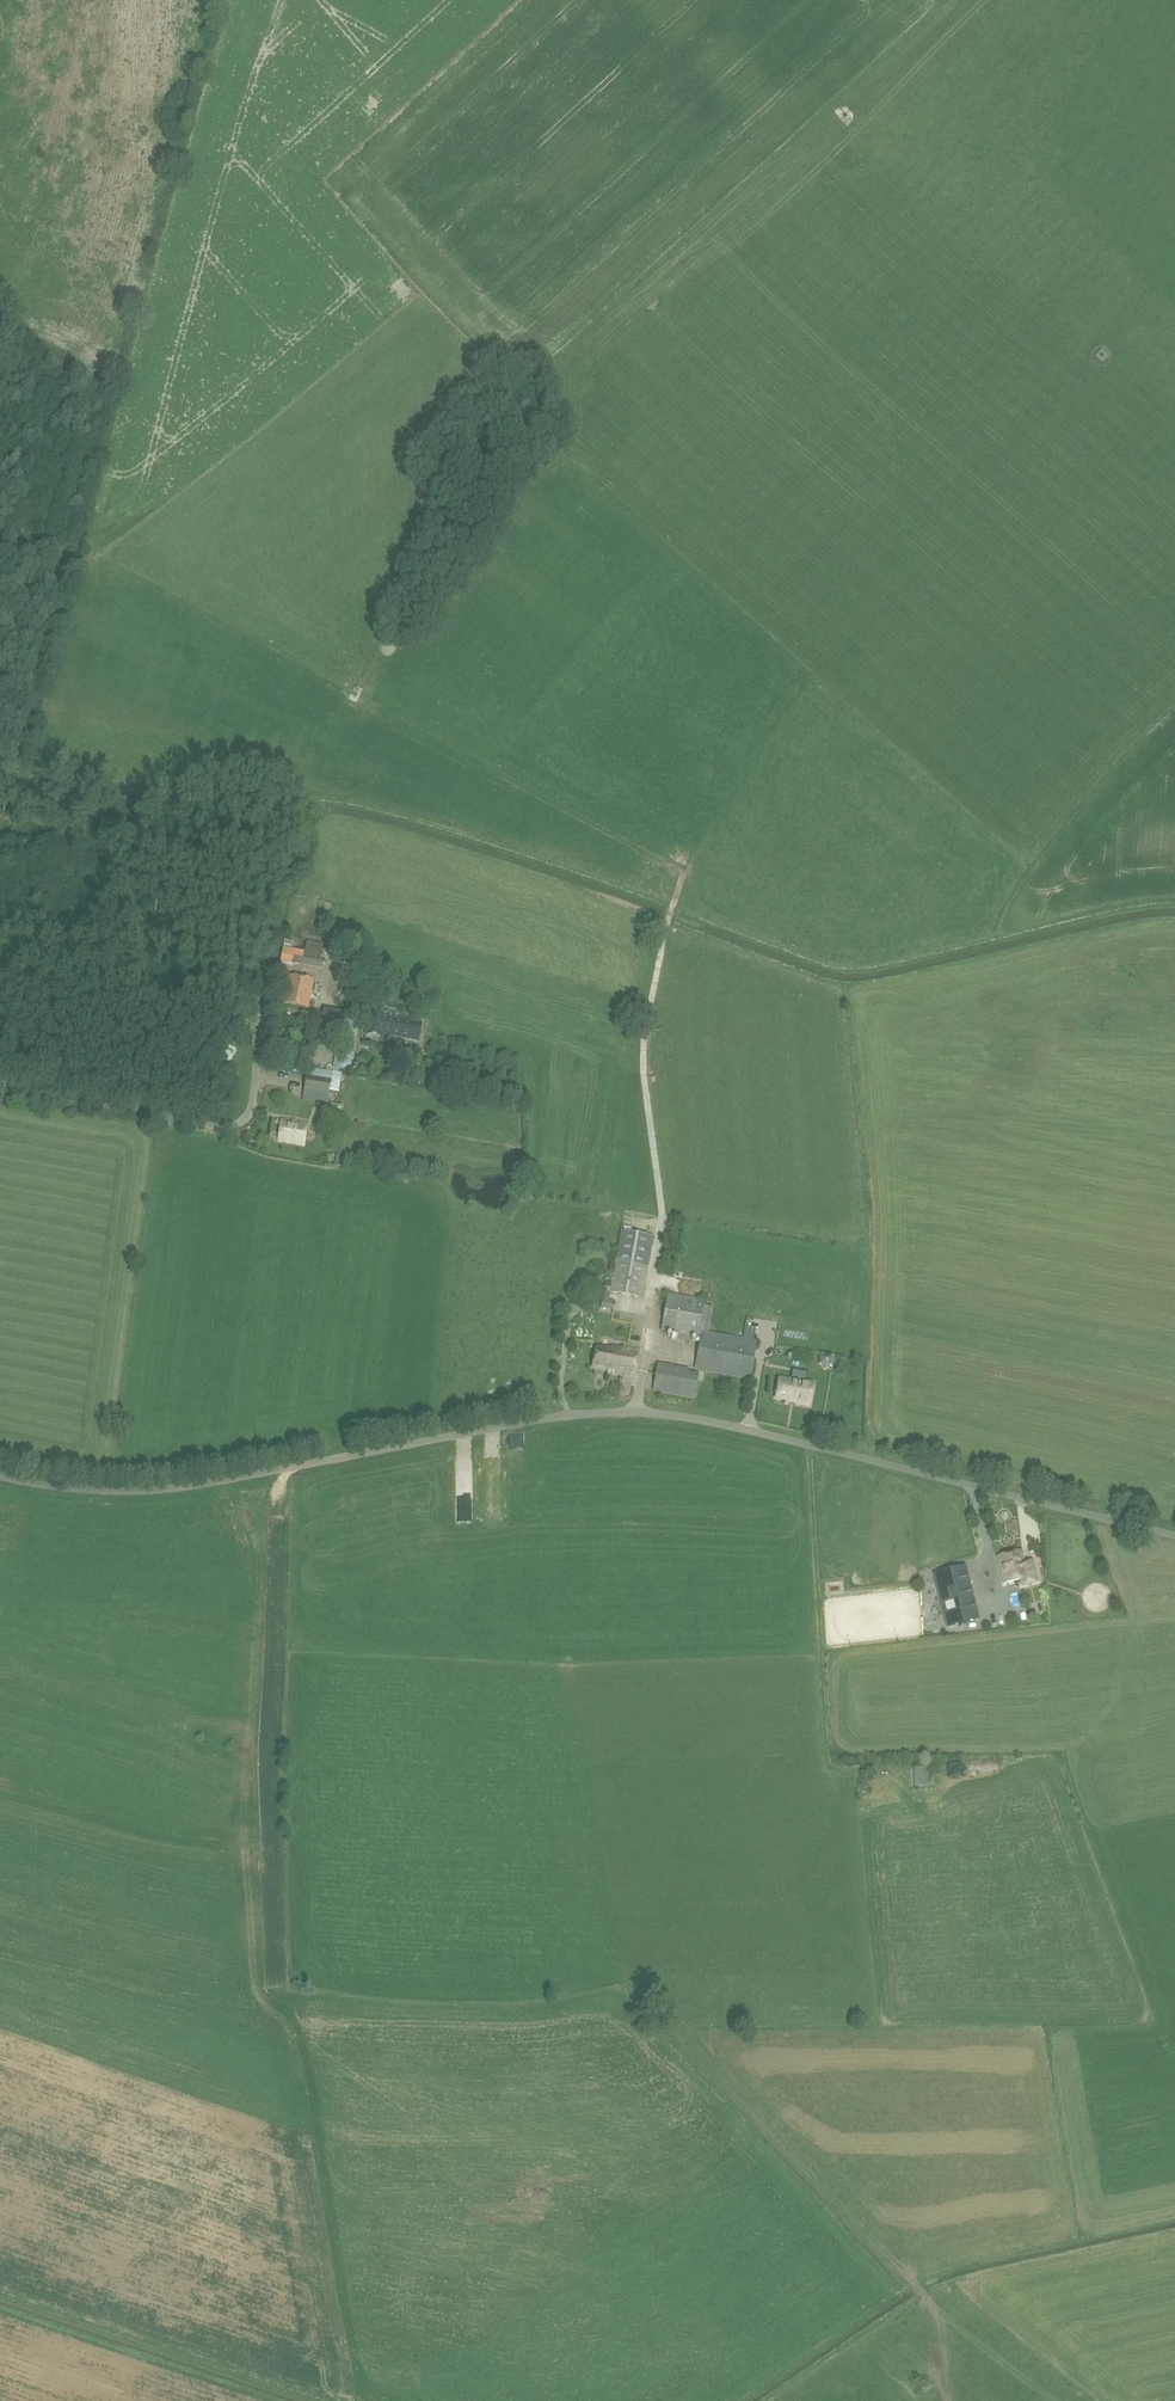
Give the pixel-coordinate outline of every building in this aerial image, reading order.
[(283,949),(281,963),(292,965),(293,961),(320,966),(324,945),(308,942),(306,950),(293,948),(292,950),(283,949)] [(308,1007),(313,980),(290,976),(289,982),(281,980),(280,987),(288,988),(286,1004),(308,1007)] [(354,1035),(356,1013),(323,1007),(321,1029),(354,1035)] [(370,1014),(367,1031),(416,1041),(420,1023),(370,1014)] [(335,1069),(350,1071),(356,1042),(341,1039),(335,1069)] [(340,1074),(308,1068),(304,1092),(328,1096),(329,1090),(337,1092),(340,1074)] [(330,1113),(341,1114),(342,1106),(332,1105),(330,1113)] [(308,1124),(282,1120),(279,1141),(305,1145),(308,1124)] [(641,1297),(647,1266),(653,1236),(622,1230),(611,1291),(641,1297)] [(679,1286),(691,1287),(692,1277),(680,1275),(679,1286)] [(698,1337),(703,1305),(704,1300),(668,1294),(662,1330),(698,1337)] [(703,1305),(698,1337),(701,1337),(695,1369),(750,1379),(757,1341),(709,1333),(713,1307),(703,1305)] [(639,1350),(616,1346),(610,1345),(609,1349),(596,1347),(592,1369),(608,1371),(607,1373),(635,1378),(639,1350)] [(688,1369),(658,1363),(654,1390),(695,1398),(699,1375),(687,1373),(688,1369)] [(814,1382),(790,1378),(790,1380),(779,1378),(776,1397),(787,1399),(786,1401),(810,1405),(814,1382)] [(455,1474),(470,1474),(469,1455),(463,1455),(463,1463),(454,1463),(455,1474)] [(469,1483),(454,1483),(455,1513),(470,1513),(469,1483)] [(498,1509),(496,1499),(486,1501),(487,1511),(498,1509)] [(1029,1578),(1028,1574),(1036,1572),(1033,1561),(1026,1562),(1023,1550),(999,1556),(1004,1583),(1029,1578)] [(966,1562),(970,1583),(990,1579),(986,1558),(966,1562)] [(966,1570),(938,1577),(951,1625),(978,1618),(966,1570)] [(915,1768),(916,1786),(929,1786),(928,1768),(915,1768)] [(927,1792),(926,1802),(936,1802),(937,1793),(927,1792)] [(743,2042),(743,2053),(758,2052),(758,2041),(743,2042)]
